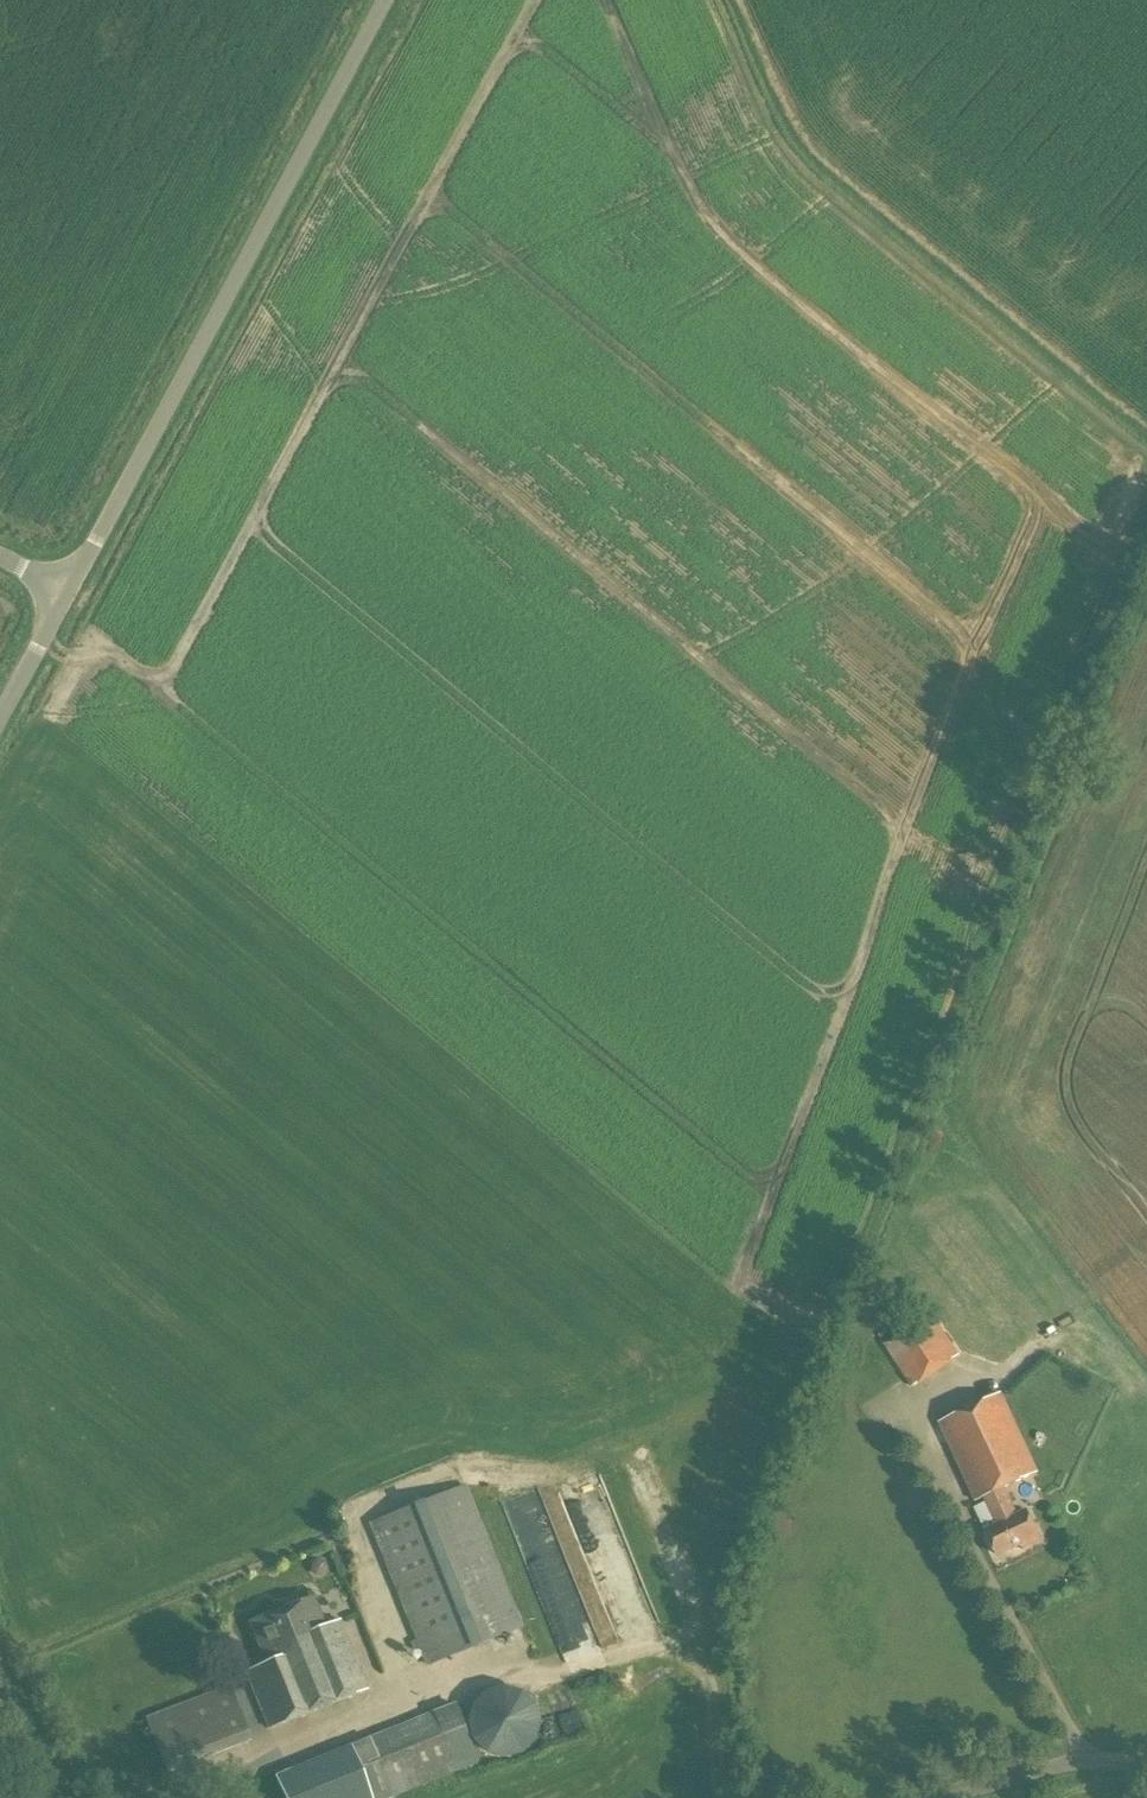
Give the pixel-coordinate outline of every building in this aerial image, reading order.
[(959,1354),(935,1319),(931,1314),(886,1344),(892,1353),(905,1379),(911,1387),(959,1354)] [(980,1489),(997,1524),(985,1530),(997,1556),(1022,1544),(1024,1548),(1040,1540),(1026,1510),(1018,1514),(1006,1488),(1038,1472),(1001,1392),(938,1422),(972,1493),(980,1489)] [(425,1666),(523,1627),(465,1484),(368,1523),(425,1666)] [(323,1626),(311,1597),(249,1622),(265,1662),(244,1671),(268,1729),(369,1689),(341,1619),(323,1626)] [(167,1774),(195,1762),(250,1741),(228,1685),(144,1717),(167,1774)] [(503,1759),(521,1754),(535,1741),(540,1723),(535,1704),(522,1691),(503,1686),(485,1691),(471,1704),(466,1722),(471,1740),(485,1754),(503,1759)] [(478,1762),(455,1703),(349,1744),(274,1775),(283,1797),(390,1797),(478,1762)] [(9,1790),(0,1770),(0,1794),(9,1790)] [(1134,1790),(1125,1790),(1124,1797),(1133,1797),(1134,1790)]
